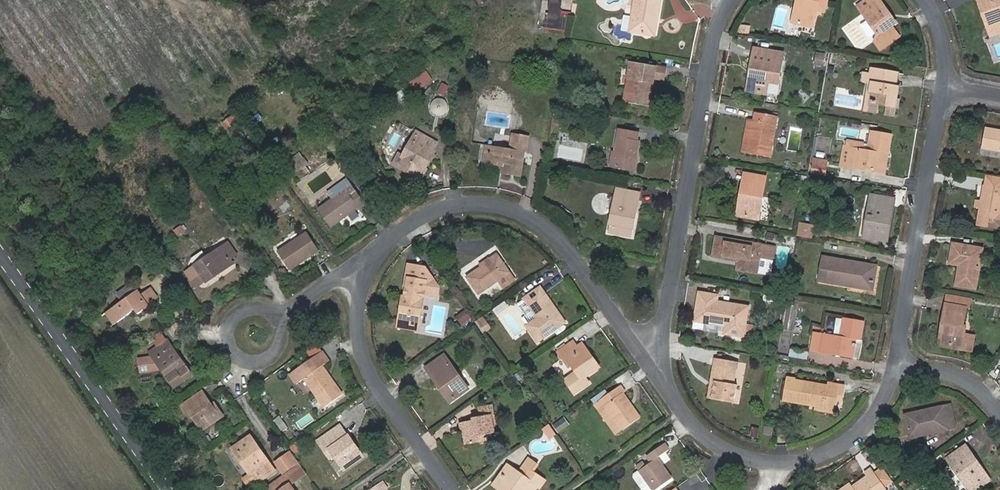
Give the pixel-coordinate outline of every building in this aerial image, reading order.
[(548,26),(568,29),(573,0),(552,0),(548,26)] [(629,31),(648,34),(651,18),(658,18),(661,0),(634,0),(629,31)] [(795,23),(800,0),(797,0),(792,22),(795,23)] [(795,23),(812,27),(818,3),(826,5),(828,0),(800,0),(795,23)] [(858,6),(878,34),(875,42),(880,50),(899,37),(892,26),(893,24),(885,13),(888,11),(880,0),(867,0),(858,6)] [(980,0),(978,0),(984,19),(987,18),(980,0)] [(987,18),(984,19),(988,30),(999,26),(999,0),(980,0),(987,18)] [(888,11),(885,13),(893,24),(896,23),(888,11)] [(656,35),(658,18),(651,18),(648,34),(656,35)] [(740,25),(739,33),(749,34),(750,26),(740,25)] [(988,30),(991,37),(999,34),(999,26),(988,30)] [(754,48),(751,62),(754,63),(752,77),(749,76),(747,90),(767,94),(769,82),(779,84),(782,63),(777,62),(779,52),(754,48)] [(453,63),(458,70),(464,65),(459,58),(453,63)] [(630,80),(626,103),(649,106),(654,79),(659,80),(662,68),(630,62),(627,79),(630,80)] [(870,91),(867,111),(878,113),(879,105),(887,107),(886,115),(894,117),(896,108),(898,109),(900,98),(897,98),(899,87),(896,87),(888,85),(890,72),(871,69),(870,75),(869,83),(868,90),(870,91)] [(899,74),(890,72),(888,85),(896,87),(899,74)] [(862,82),(869,83),(870,75),(864,73),(862,82)] [(755,112),(754,120),(752,135),(748,134),(745,153),(770,157),(777,116),(755,112)] [(752,135),(754,120),(748,119),(746,134),(742,153),(745,153),(748,134),(752,135)] [(619,129),(615,153),(612,167),(634,171),(640,142),(638,141),(639,133),(619,129)] [(984,148),(999,151),(999,131),(987,129),(984,148)] [(852,149),(848,167),(881,173),(884,154),(888,154),(891,136),(871,132),(869,145),(853,142),(852,149)] [(412,140),(402,157),(405,158),(400,167),(420,178),(425,170),(435,153),(432,152),(437,143),(419,133),(414,141),(412,140)] [(513,134),(510,149),(516,150),(517,143),(528,144),(529,137),(513,134)] [(516,150),(510,149),(486,145),(484,164),(502,167),(501,173),(521,177),(524,152),(527,152),(528,144),(517,143),(516,150)] [(840,166),(848,167),(852,149),(843,148),(840,166)] [(298,172),(302,170),(306,166),(308,165),(300,153),(289,161),(298,172)] [(405,158),(402,157),(401,156),(396,165),(400,167),(405,158)] [(813,164),(812,172),(826,175),(827,166),(813,164)] [(306,166),(302,170),(305,175),(310,171),(306,166)] [(743,182),(740,200),(743,200),(741,216),(759,219),(766,177),(748,174),(747,183),(743,182)] [(986,175),(985,185),(999,188),(999,177),(986,175)] [(999,229),(999,188),(985,185),(978,225),(999,229)] [(331,198),(333,200),(346,191),(344,188),(331,198)] [(634,201),(638,202),(640,193),(616,188),(608,233),(632,237),(636,214),(632,214),(634,201)] [(346,191),(333,200),(319,210),(331,227),(364,203),(355,191),(350,195),(346,191)] [(895,200),(874,196),(869,224),(865,224),(863,237),(888,241),(895,200)] [(869,224),(874,196),(870,196),(865,224),(869,224)] [(181,227),(174,232),(178,237),(185,232),(181,227)] [(306,233),(278,251),(291,270),(318,251),(306,233)] [(716,237),(713,257),(738,261),(737,269),(757,273),(760,257),(773,259),(775,247),(716,237)] [(228,242),(195,266),(203,277),(207,283),(234,264),(230,259),(237,255),(228,242)] [(959,266),(956,285),(976,289),(983,249),(953,244),(949,264),(959,266)] [(485,264),(480,267),(468,277),(479,293),(509,272),(496,253),(483,262),(485,264)] [(870,287),(874,266),(823,257),(819,281),(843,286),(844,283),(870,287)] [(435,283),(423,266),(408,264),(404,285),(407,286),(405,296),(403,304),(401,303),(399,316),(419,320),(424,291),(425,283),(433,285),(435,283)] [(203,277),(195,266),(188,271),(196,282),(203,277)] [(877,266),(874,266),(870,287),(844,283),(843,286),(872,291),(877,266)] [(488,297),(503,287),(500,282),(484,292),(488,297)] [(424,291),(436,293),(438,287),(435,283),(433,285),(425,283),(424,291)] [(780,284),(778,294),(785,296),(787,286),(780,284)] [(538,342),(566,323),(557,310),(555,312),(552,307),(554,306),(540,287),(524,299),(525,300),(538,318),(527,325),(527,326),(538,342)] [(151,288),(142,295),(148,304),(158,298),(151,288)] [(138,290),(109,310),(118,323),(133,312),(132,310),(134,308),(138,314),(150,306),(148,304),(142,295),(138,290)] [(705,316),(704,323),(726,327),(725,333),(743,337),(744,335),(753,337),(755,326),(745,324),(748,307),(717,301),(718,296),(699,292),(696,313),(705,316)] [(525,300),(518,304),(527,316),(523,319),(527,325),(538,318),(525,300)] [(944,312),(941,331),(943,331),(941,344),(962,348),(964,335),(966,326),(964,326),(966,308),(951,305),(949,313),(944,312)] [(118,323),(109,310),(105,313),(113,326),(118,323)] [(694,321),(704,323),(705,316),(696,313),(694,321)] [(397,326),(402,327),(402,326),(417,328),(419,320),(399,316),(397,326)] [(480,317),(474,321),(483,333),(489,329),(480,317)] [(822,333),(819,352),(853,358),(856,339),(861,340),(864,322),(844,318),(840,337),(822,333)] [(162,331),(153,337),(159,346),(167,339),(162,331)] [(943,331),(941,331),(938,346),(972,352),(974,336),(964,335),(962,348),(941,344),(943,331)] [(810,351),(819,352),(822,333),(813,332),(810,351)] [(152,357),(172,384),(190,371),(183,361),(181,362),(177,356),(178,355),(167,339),(159,346),(149,353),(152,357)] [(577,373),(566,381),(576,394),(590,384),(586,378),(599,368),(582,344),(578,347),(574,341),(559,353),(569,368),(572,366),(577,373)] [(322,351),(290,374),(296,384),(304,379),(324,407),(342,394),(322,366),(329,361),(322,351)] [(432,376),(438,385),(441,383),(447,392),(444,393),(450,401),(468,389),(444,356),(429,366),(434,374),(432,376)] [(152,357),(150,358),(151,371),(161,370),(152,357)] [(150,358),(140,360),(141,372),(151,371),(150,358)] [(714,358),(711,380),(713,381),(711,398),(734,402),(737,385),(735,385),(731,384),(733,377),(728,376),(729,368),(737,369),(738,362),(714,358)] [(426,368),(432,376),(434,374),(429,366),(426,368)] [(736,377),(737,369),(729,368),(728,376),(733,377),(731,384),(735,385),(736,377)] [(190,371),(172,384),(174,387),(192,374),(190,371)] [(827,386),(788,380),(784,400),(792,401),(792,402),(815,406),(823,407),(824,400),(837,403),(840,386),(828,384),(827,386)] [(441,383),(438,385),(444,393),(447,392),(441,383)] [(601,399),(623,430),(640,418),(623,393),(625,392),(621,386),(601,399)] [(188,410),(193,418),(202,431),(224,416),(220,410),(217,412),(211,404),(202,391),(181,406),(185,412),(188,410)] [(616,435),(623,430),(601,399),(594,404),(616,435)] [(835,413),(837,403),(824,400),(823,407),(815,406),(815,410),(835,413)] [(214,402),(211,404),(217,412),(220,410),(214,402)] [(473,420),(463,422),(465,431),(462,432),(465,445),(478,443),(477,437),(485,435),(496,433),(494,428),(492,415),(495,414),(493,405),(479,408),(481,417),(473,418),(473,420)] [(906,415),(910,435),(955,424),(950,405),(906,415)] [(190,420),(193,418),(188,410),(185,412),(190,420)] [(955,424),(910,435),(910,438),(955,428),(955,424)] [(326,445),(334,456),(344,470),(360,459),(353,449),(357,446),(349,435),(348,436),(340,425),(317,441),(322,448),(326,445)] [(542,429),(549,439),(555,436),(547,425),(542,429)] [(751,427),(750,436),(758,438),(759,428),(751,427)] [(765,427),(763,434),(772,436),(773,428),(765,427)] [(242,451),(235,454),(250,475),(252,474),(257,480),(274,468),(270,462),(268,463),(259,451),(261,450),(251,435),(237,444),(242,451)] [(231,448),(235,454),(242,451),(237,444),(231,448)] [(646,457),(651,463),(645,466),(642,462),(637,466),(640,470),(654,489),(656,489),(672,479),(657,458),(669,450),(665,444),(646,457)] [(330,459),(334,456),(326,445),(322,448),(330,459)] [(364,456),(357,446),(353,449),(360,459),(364,456)] [(969,489),(971,489),(985,480),(973,463),(976,460),(966,446),(946,460),(969,489)] [(270,462),(261,450),(259,451),(268,463),(270,462)] [(971,489),(977,489),(990,480),(976,460),(973,463),(985,480),(971,489)] [(306,473),(299,463),(267,486),(270,489),(278,489),(288,483),(289,484),(306,473)] [(501,474),(504,476),(498,484),(506,489),(537,489),(538,487),(540,489),(546,482),(531,471),(526,478),(519,473),(507,465),(501,474)] [(524,466),(519,473),(526,478),(531,471),(524,466)] [(856,485),(859,489),(858,489),(886,489),(871,469),(865,474),(867,477),(856,485)] [(650,484),(640,470),(635,474),(635,477),(642,487),(645,488),(650,484)] [(501,474),(493,485),(500,489),(506,489),(498,484),(504,476),(501,474)]
